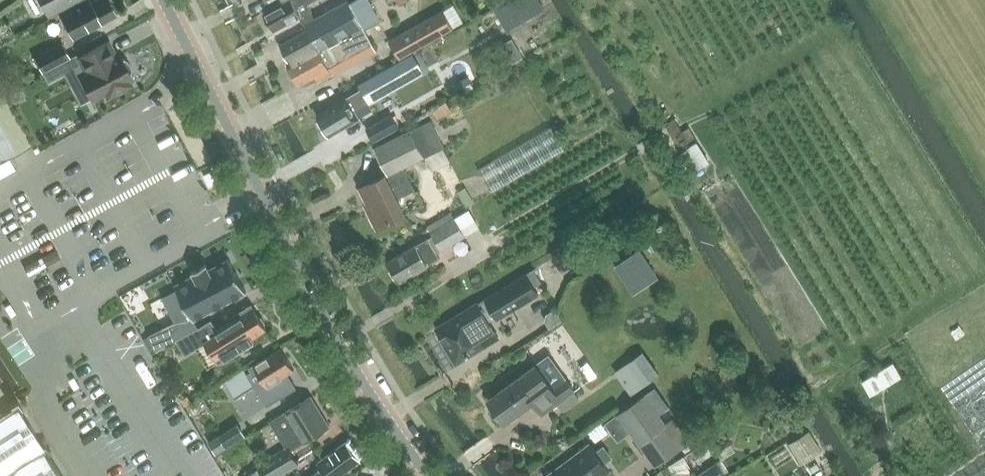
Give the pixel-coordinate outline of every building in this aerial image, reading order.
[(49,15),(77,0),(41,0),(49,15)] [(72,37),(116,14),(108,0),(94,0),(91,2),(89,0),(84,0),(60,13),(72,37)] [(299,16),(303,23),(315,17),(308,4),(315,0),(286,0),(263,12),(273,30),(299,16)] [(280,44),(289,62),(287,62),(299,85),(315,76),(318,81),(333,74),(329,67),(373,44),(364,27),(378,20),(367,0),(347,0),(305,23),(308,29),(280,44)] [(544,9),(539,0),(512,0),(495,9),(507,30),(544,9)] [(456,28),(446,10),(392,39),(402,57),(456,28)] [(41,70),(68,56),(69,55),(67,53),(61,41),(34,56),(41,70)] [(84,70),(79,73),(92,99),(105,92),(107,97),(130,84),(125,74),(131,72),(123,57),(118,60),(107,41),(77,57),(84,70)] [(517,48),(508,53),(513,62),(522,57),(517,48)] [(347,97),(317,114),(329,136),(359,118),(354,109),(360,106),(361,106),(421,72),(411,55),(359,84),(361,89),(347,97)] [(468,77),(460,81),(465,90),(473,86),(468,77)] [(32,143),(4,93),(0,95),(0,157),(2,160),(32,143)] [(391,115),(367,128),(374,140),(398,127),(391,115)] [(445,147),(432,119),(376,146),(389,173),(361,186),(371,209),(369,210),(377,227),(409,212),(401,195),(414,189),(403,166),(445,147)] [(478,169),(491,192),(564,149),(551,126),(478,169)] [(699,137),(689,143),(702,166),(712,159),(699,137)] [(378,158),(355,158),(354,176),(377,177),(378,158)] [(455,218),(431,232),(441,249),(465,235),(455,218)] [(427,238),(388,261),(399,280),(438,257),(427,238)] [(453,268),(479,255),(474,243),(447,257),(453,268)] [(640,250),(616,266),(634,292),(658,277),(640,250)] [(178,290),(163,298),(176,323),(163,330),(169,343),(198,328),(193,320),(246,292),(229,258),(209,268),(206,263),(192,271),(194,274),(175,285),(178,290)] [(541,282),(534,269),(526,274),(527,275),(534,286),(541,282)] [(489,298),(485,300),(495,317),(497,320),(539,294),(534,286),(527,275),(489,298)] [(478,304),(437,329),(457,362),(498,338),(488,321),(495,317),(485,300),(478,304)] [(212,320),(177,340),(186,355),(206,342),(218,362),(241,348),(254,340),(252,337),(265,329),(251,305),(233,316),(234,318),(217,329),(212,320)] [(162,329),(149,335),(157,349),(169,343),(162,329)] [(288,374),(293,371),(280,348),(249,366),(252,371),(247,374),(254,385),(266,406),(297,387),(288,374)] [(642,385),(660,372),(644,349),(626,362),(642,385)] [(549,355),(489,400),(506,423),(533,403),(542,415),(549,410),(576,390),(566,377),(566,378),(549,355)] [(895,360),(874,368),(880,385),(901,376),(895,360)] [(254,385),(247,374),(244,369),(224,381),(234,397),(254,385)] [(620,414),(657,466),(683,447),(646,395),(620,414)] [(272,420),(287,446),(290,450),(329,425),(311,396),(285,412),(272,420)] [(16,404),(2,413),(0,410),(0,475),(62,475),(16,404)] [(781,475),(806,475),(809,474),(802,462),(822,450),(810,430),(790,442),(788,440),(767,453),(781,475)] [(359,460),(345,442),(321,460),(328,469),(319,475),(338,475),(359,460)] [(611,470),(590,443),(546,475),(602,475),(611,470)] [(264,475),(275,475),(298,463),(290,450),(287,446),(257,464),(264,475)] [(697,475),(726,475),(717,462),(696,475),(697,475)] [(972,475),(984,475),(984,467),(972,475)]
